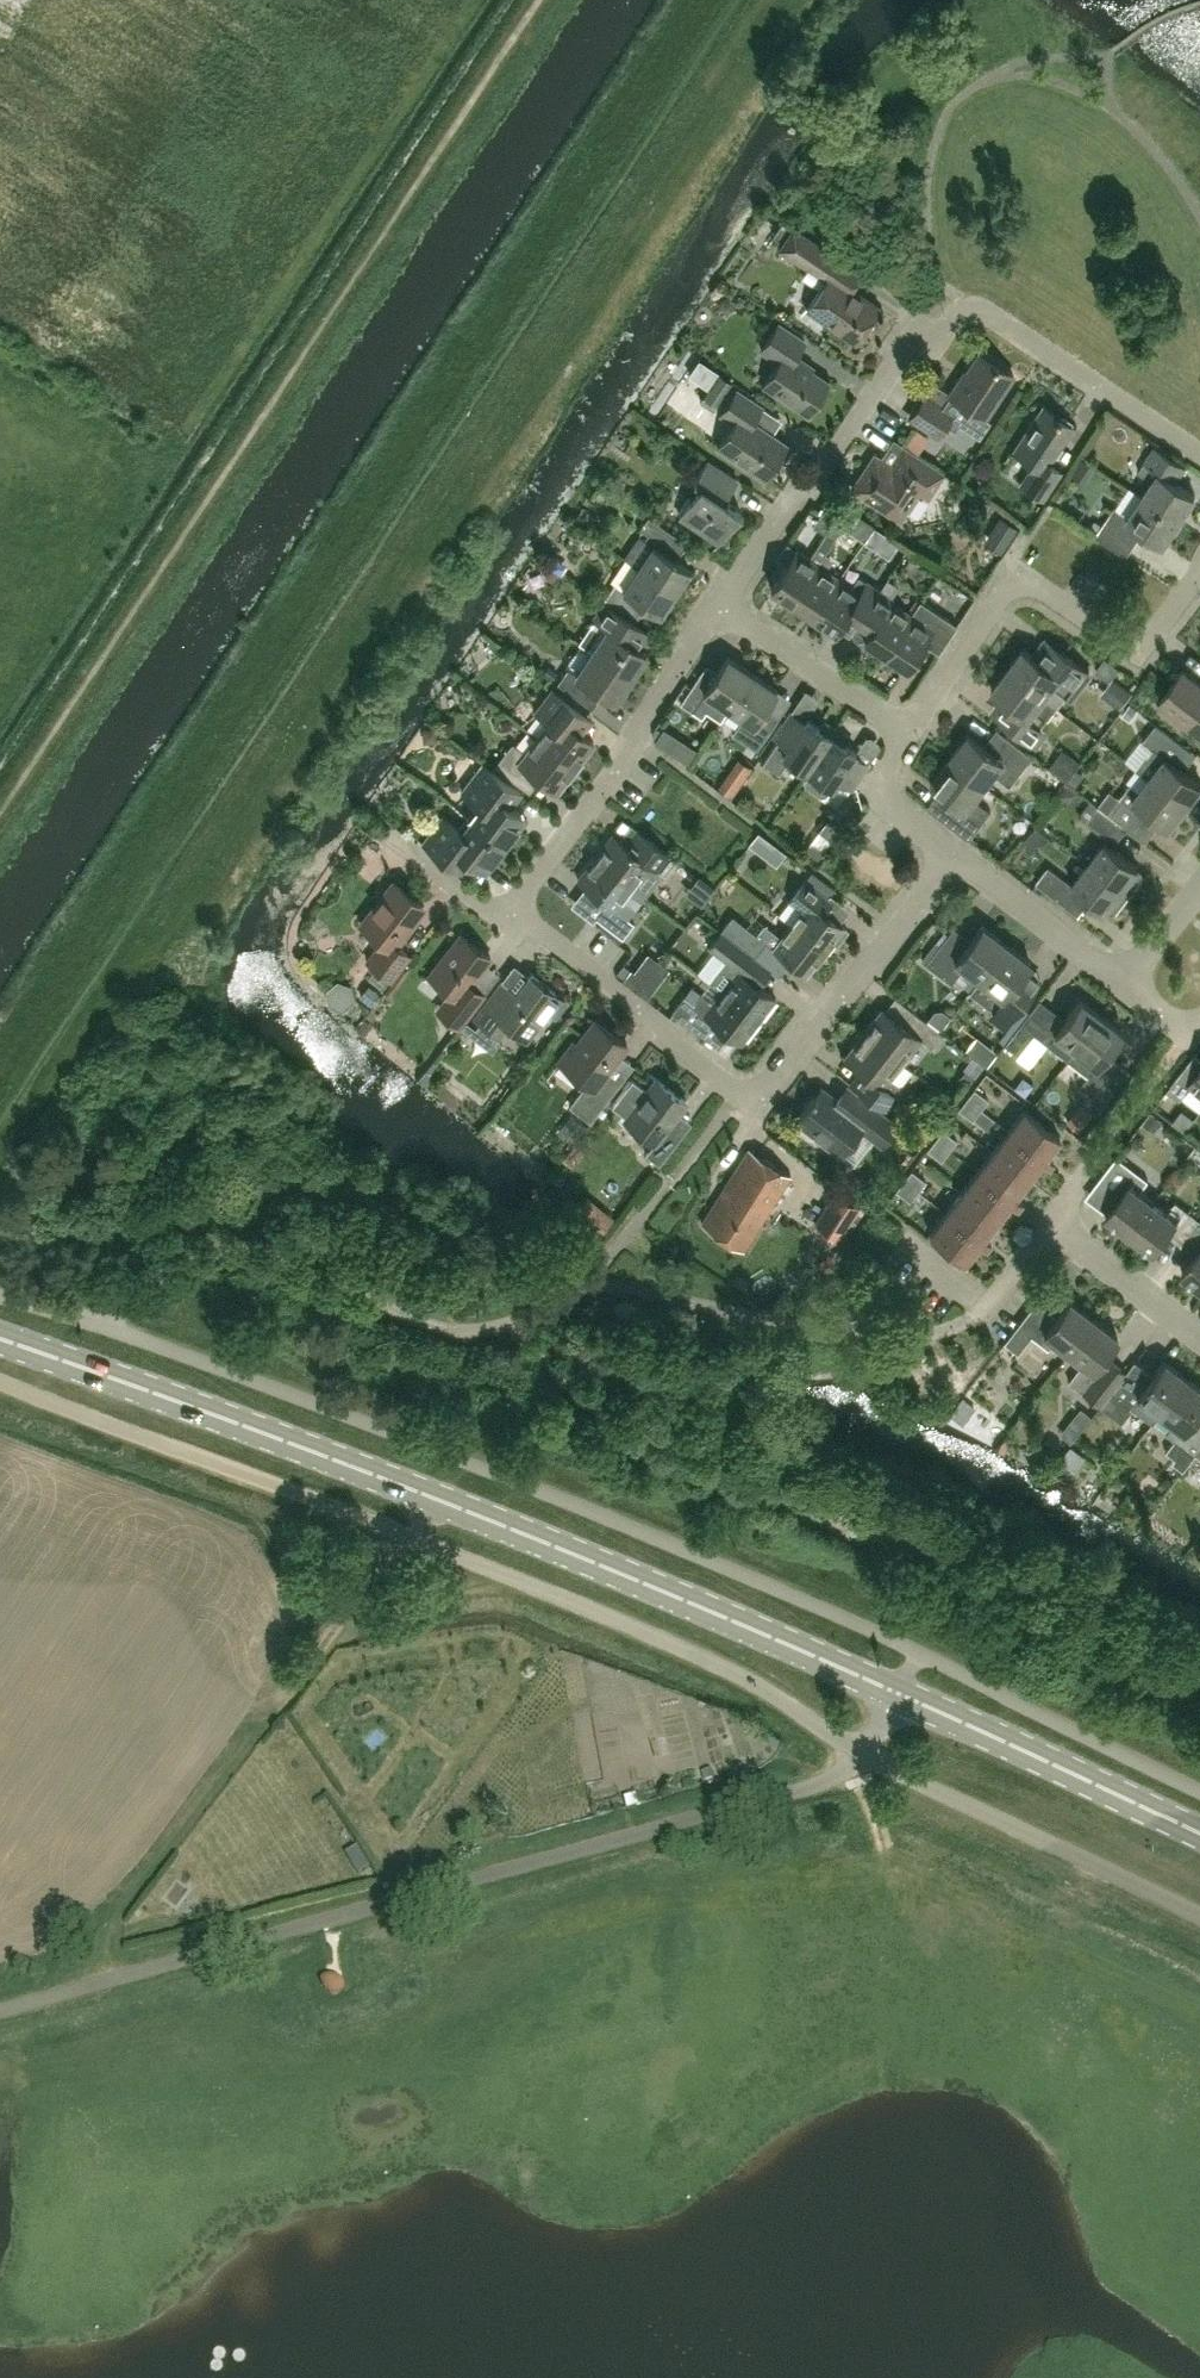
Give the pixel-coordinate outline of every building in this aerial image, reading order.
[(854,268),(821,246),(793,227),(780,248),(808,267),(804,274),(821,285),(807,307),(856,340),(878,305),(844,283),(854,268)] [(805,340),(778,322),(761,349),(779,360),(764,383),(808,412),(829,380),(803,364),(805,361),(795,354),(805,340)] [(937,436),(945,424),(954,429),(959,423),(979,436),(990,420),(985,417),(1014,374),(979,351),(959,380),(958,379),(948,393),(949,394),(943,405),(925,393),(910,417),(937,436)] [(713,407),(731,379),(718,370),(699,398),(713,407)] [(762,406),(736,389),(720,412),(734,421),(718,445),(765,476),(787,443),(752,420),(762,406)] [(1043,405),(1013,450),(1033,463),(1020,482),(1043,498),(1061,471),(1049,463),(1074,426),(1043,405)] [(928,498),(945,472),(917,454),(906,447),(903,445),(890,464),(874,453),(852,487),(900,519),(918,491),(928,498)] [(1153,480),(1143,495),(1180,519),(1196,494),(1176,481),(1186,466),(1155,445),(1138,470),(1153,480)] [(707,459),(693,480),(699,484),(679,514),(719,541),(740,509),(724,499),(737,479),(707,459)] [(1164,543),(1180,519),(1143,495),(1129,516),(1115,506),(1096,535),(1127,555),(1144,529),(1164,543)] [(848,529),(864,540),(873,525),(858,515),(848,529)] [(625,558),(675,591),(689,568),(668,554),(680,537),(648,516),(640,528),(648,533),(645,537),(639,533),(624,556),(625,558)] [(825,552),(834,539),(825,533),(809,557),(796,549),(771,587),(792,602),(825,552)] [(830,556),(825,552),(792,602),(813,616),(839,577),(826,568),(831,561),(830,556)] [(612,577),(614,583),(603,600),(605,601),(627,616),(638,599),(660,613),(675,591),(625,558),(612,577)] [(852,585),(839,577),(813,616),(835,630),(846,613),(858,621),(863,614),(879,589),(865,580),(864,582),(857,577),(852,585)] [(858,621),(870,629),(864,638),(885,652),(911,613),(891,600),(892,598),(879,589),(863,614),(858,621)] [(911,613),(885,652),(907,666),(923,642),(938,651),(957,623),(920,599),(911,613)] [(652,633),(627,616),(605,601),(578,641),(630,675),(646,651),(641,648),(652,633)] [(1069,696),(1090,670),(1045,636),(1032,653),(1025,647),(1008,668),(1045,696),(1045,695),(1053,684),(1069,696)] [(578,641),(592,650),(576,673),(567,667),(558,682),(588,703),(599,688),(614,699),(630,675),(578,641)] [(714,698),(728,708),(752,672),(727,655),(711,680),(700,673),(680,702),(702,716),(714,698)] [(1057,705),(1045,695),(1045,696),(1008,668),(992,689),(1001,696),(991,709),(1038,745),(1048,731),(1041,725),(1057,705)] [(1184,668),(1180,672),(1171,673),(1172,683),(1160,698),(1164,701),(1159,708),(1181,725),(1187,718),(1199,728),(1199,680),(1184,668)] [(777,688),(752,672),(728,708),(744,718),(738,727),(746,733),(743,738),(757,748),(777,718),(764,708),(777,688)] [(1114,675),(1110,680),(1102,692),(1122,708),(1135,691),(1114,675)] [(549,722),(537,737),(575,766),(594,741),(583,733),(593,720),(553,689),(535,712),(549,722)] [(807,769),(810,765),(835,727),(824,720),(820,726),(806,717),(804,720),(790,711),(774,736),(778,739),(763,762),(779,772),(789,757),(807,769)] [(1149,777),(1186,805),(1199,786),(1199,781),(1185,770),(1196,754),(1188,747),(1156,723),(1143,739),(1153,747),(1148,754),(1147,753),(1136,767),(1149,777)] [(825,793),(831,785),(832,786),(837,778),(852,788),(868,763),(854,753),(856,750),(843,741),(847,735),(835,727),(810,765),(807,769),(810,771),(805,779),(806,784),(821,794),(825,793)] [(951,757),(961,765),(986,784),(995,772),(1011,785),(1034,755),(1007,734),(995,751),(970,732),(951,757)] [(556,790),(575,766),(537,737),(525,752),(512,742),(495,764),(521,785),(531,771),(556,790)] [(1050,768),(1067,780),(1081,762),(1063,749),(1050,768)] [(943,818),(970,838),(991,810),(975,798),(986,784),(961,765),(951,757),(931,782),(956,801),(943,818)] [(742,799),(761,768),(747,759),(728,790),(742,799)] [(469,816),(504,843),(517,825),(515,823),(522,814),(510,805),(521,791),(483,762),(462,790),(478,803),(469,816)] [(1104,784),(1093,799),(1099,803),(1127,826),(1130,828),(1142,813),(1139,811),(1143,806),(1170,826),(1186,805),(1149,777),(1140,789),(1131,782),(1120,796),(1104,784)] [(1099,803),(1087,819),(1108,836),(1087,862),(1129,893),(1143,876),(1142,871),(1138,867),(1139,866),(1112,846),(1127,826),(1099,803)] [(490,861),(504,843),(469,816),(459,829),(442,816),(423,841),(461,870),(469,858),(481,867),(488,859),(490,861)] [(677,859),(654,841),(636,828),(625,843),(613,833),(595,856),(645,894),(662,872),(665,875),(677,859)] [(634,922),(628,917),(645,894),(595,856),(578,879),(607,902),(596,916),(622,937),(634,922)] [(1116,911),(1129,893),(1087,862),(1070,883),(1049,866),(1037,881),(1068,904),(1079,889),(1106,909),(1106,908),(1111,912),(1116,911)] [(791,922),(825,948),(830,952),(848,929),(820,907),(828,896),(804,878),(789,899),(802,909),(791,922)] [(367,960),(391,978),(409,954),(395,944),(425,906),(393,881),(361,923),(383,940),(367,960)] [(825,948),(791,922),(781,935),(764,922),(756,933),(732,914),(721,929),(755,955),(766,940),(807,972),(825,948)] [(948,933),(925,963),(951,982),(963,966),(979,979),(1006,943),(982,924),(965,947),(948,933)] [(716,966),(718,968),(709,980),(722,990),(721,990),(759,1019),(776,997),(759,984),(771,968),(755,955),(721,929),(708,945),(723,957),(716,966)] [(455,995),(442,1012),(459,1025),(484,993),(471,983),(491,956),(461,933),(429,975),(455,995)] [(1031,962),(1006,943),(979,979),(970,991),(993,1008),(987,1017),(1001,1028),(1041,976),(1028,966),(1031,962)] [(643,994),(650,983),(632,970),(629,968),(621,978),(643,994)] [(501,982),(475,1017),(499,1035),(508,1023),(527,1037),(548,1010),(556,1016),(566,1003),(529,974),(515,993),(501,982)] [(759,1019),(721,990),(712,1001),(701,993),(693,1003),(684,995),(672,1011),(698,1031),(709,1016),(742,1041),(759,1019)] [(1067,1060),(1101,1016),(1080,999),(1056,1031),(1029,1011),(1004,1043),(1018,1053),(1033,1033),(1067,1060)] [(902,1061),(920,1037),(937,1049),(947,1036),(943,1033),(917,1013),(907,1026),(882,1007),(863,1032),(902,1061)] [(1095,1113),(1104,1102),(1120,1081),(1098,1064),(1122,1032),(1101,1016),(1067,1060),(1088,1075),(1080,1085),(1090,1093),(1082,1103),(1095,1113)] [(569,1104),(590,1120),(619,1082),(606,1072),(627,1044),(595,1019),(577,1043),(574,1041),(558,1061),(586,1082),(569,1104)] [(845,1056),(860,1068),(849,1081),(885,1108),(896,1094),(884,1085),(902,1061),(863,1032),(845,1056)] [(1199,1092),(1199,1069),(1199,1070),(1188,1062),(1168,1089),(1180,1098),(1190,1084),(1199,1092)] [(646,1153),(659,1164),(678,1139),(665,1129),(687,1100),(656,1077),(624,1119),(654,1142),(646,1153)] [(898,1124),(858,1094),(846,1084),(836,1098),(821,1086),(798,1116),(821,1134),(819,1138),(840,1154),(860,1128),(882,1145),(898,1124)] [(974,1088),(967,1097),(975,1103),(982,1093),(974,1088)] [(989,1099),(982,1093),(975,1103),(982,1108),(989,1099)] [(975,1103),(967,1097),(959,1108),(966,1114),(975,1103)] [(973,1119),(982,1108),(975,1103),(966,1114),(973,1119)] [(1009,1129),(1051,1163),(1053,1160),(1046,1154),(1060,1136),(1024,1109),(1009,1129)] [(943,1144),(950,1134),(943,1129),(935,1139),(943,1144)] [(1051,1163),(1009,1129),(993,1150),(1028,1177),(1041,1160),(1049,1166),(1051,1163)] [(957,1140),(950,1134),(943,1144),(950,1150),(957,1140)] [(935,1139),(927,1149),(935,1155),(943,1144),(935,1139)] [(943,1144),(935,1155),(942,1160),(950,1150),(943,1144)] [(744,1249),(791,1175),(749,1148),(701,1222),(744,1249)] [(993,1150),(977,1171),(1020,1204),(1022,1201),(1015,1195),(1028,1177),(993,1150)] [(1107,1214),(1130,1232),(1155,1200),(1141,1189),(1148,1179),(1118,1156),(1096,1183),(1118,1200),(1107,1214)] [(911,1185),(919,1175),(912,1170),(904,1180),(911,1185)] [(1020,1204),(977,1171),(961,1191),(996,1219),(1010,1201),(1018,1206),(1020,1204)] [(926,1180),(919,1175),(911,1185),(918,1191),(926,1180)] [(904,1180),(896,1190),(903,1195),(911,1185),(904,1180)] [(911,1185),(903,1195),(911,1201),(918,1191),(911,1185)] [(836,1189),(815,1221),(839,1237),(860,1205),(836,1189)] [(945,1212),(988,1245),(991,1242),(983,1236),(996,1219),(961,1191),(945,1212)] [(1182,1243),(1199,1219),(1176,1201),(1169,1211),(1155,1200),(1130,1232),(1153,1250),(1167,1231),(1182,1243)] [(929,1232),(965,1260),(978,1241),(986,1247),(988,1245),(945,1212),(929,1232)] [(1199,1286),(1199,1219),(1182,1243),(1197,1254),(1182,1272),(1199,1286)] [(1054,1340),(1069,1351),(1094,1318),(1069,1299),(1056,1316),(1038,1302),(1036,1300),(1004,1341),(1018,1352),(1031,1334),(1048,1347),(1054,1340)] [(1100,1404),(1126,1370),(1105,1353),(1118,1336),(1094,1318),(1069,1351),(1082,1362),(1069,1379),(1100,1403),(1100,1404)] [(1153,1375),(1134,1360),(1126,1370),(1100,1404),(1121,1420),(1132,1407),(1152,1422),(1159,1413),(1187,1377),(1164,1360),(1153,1375)] [(1174,1439),(1165,1450),(1175,1458),(1164,1473),(1173,1480),(1195,1453),(1199,1446),(1199,1411),(1198,1409),(1199,1407),(1199,1387),(1187,1377),(1159,1413),(1173,1423),(1165,1432),(1174,1439)]
